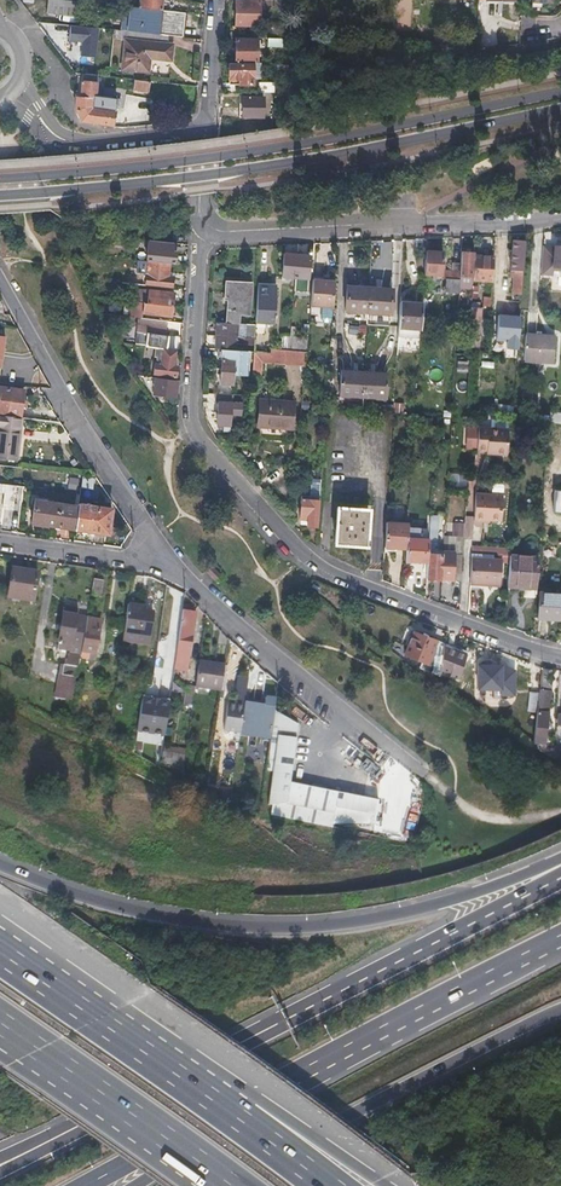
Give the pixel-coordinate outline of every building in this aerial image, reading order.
[(77,2),(63,0),(47,0),(46,14),(76,16),(77,2)] [(140,8),(160,10),(161,0),(139,0),(138,8),(140,8)] [(236,0),(235,25),(259,25),(259,1),(236,0)] [(124,6),(121,31),(126,31),(167,35),(182,37),(184,12),(160,10),(140,8),(138,8),(124,6)] [(98,30),(70,26),(68,43),(82,45),(81,56),(94,58),(98,30)] [(167,35),(126,31),(122,69),(147,72),(149,59),(170,61),(172,45),(167,44),(167,35)] [(235,39),(235,63),(252,63),(256,63),(257,39),(235,39)] [(289,54),(288,63),(305,63),(306,44),(296,44),(296,54),(289,54)] [(229,63),(229,79),(234,79),(239,79),(239,85),(252,85),(252,63),(235,63),(229,63)] [(75,98),(75,108),(81,120),(95,122),(112,124),(115,98),(95,95),(96,76),(82,74),(80,98),(75,98)] [(149,81),(134,80),(133,90),(148,91),(149,81)] [(259,83),(259,92),(275,92),(275,83),(259,83)] [(244,103),(244,117),(263,117),(263,97),(244,97),(244,103)] [(60,232),(71,254),(77,254),(72,238),(81,240),(82,234),(60,232)] [(521,291),(525,240),(513,240),(511,267),(515,267),(513,290),(521,291)] [(172,251),(172,243),(148,241),(147,262),(151,262),(167,264),(174,264),(176,251),(172,251)] [(542,245),(539,275),(552,275),(552,269),(560,269),(560,267),(560,246),(542,245)] [(436,279),(440,279),(441,260),(442,252),(425,251),(424,273),(436,274),(436,279)] [(460,263),(459,276),(472,277),(473,252),(461,251),(460,263)] [(294,277),(296,254),(284,253),(282,276),(294,277)] [(309,255),(296,254),(294,277),(293,291),(306,292),(308,271),(309,261),(309,255)] [(474,256),(473,279),(491,280),(493,257),(474,256)] [(504,261),(496,260),(495,279),(503,280),(504,261)] [(148,268),(146,286),(171,288),(172,277),(168,277),(169,270),(166,269),(167,264),(151,262),(151,268),(148,268)] [(451,270),(447,269),(446,280),(445,280),(445,292),(458,293),(458,289),(459,276),(460,263),(452,262),(451,270)] [(322,306),(333,307),(335,281),(312,279),(310,304),(322,306)] [(251,284),(226,283),(225,298),(229,299),(227,322),(237,323),(237,315),(249,315),(251,284)] [(276,286),(258,285),(255,321),(274,322),(276,286)] [(347,288),(346,312),(390,316),(392,292),(347,288)] [(466,289),(458,289),(458,293),(457,313),(464,313),(466,289)] [(127,302),(172,306),(173,292),(144,290),(143,294),(138,294),(138,296),(128,295),(127,302)] [(171,316),(172,306),(127,302),(123,301),(122,316),(143,319),(144,313),(171,316)] [(409,307),(400,307),(399,328),(420,329),(422,304),(410,303),(409,307)] [(333,307),(322,306),(322,317),(324,321),(329,321),(332,318),(333,307)] [(481,307),(471,307),(468,345),(479,346),(481,307)] [(235,351),(237,323),(227,322),(217,322),(215,349),(218,350),(235,351)] [(366,333),(366,325),(347,324),(345,350),(358,350),(359,333),(366,333)] [(145,348),(166,351),(167,338),(166,338),(167,328),(138,325),(136,347),(145,348)] [(526,360),(554,362),(556,336),(528,334),(526,360)] [(254,341),(253,352),(270,352),(270,348),(271,348),(272,337),(268,337),(268,342),(254,341)] [(174,352),(166,351),(145,348),(144,358),(157,359),(156,363),(154,363),(153,373),(176,376),(176,366),(173,365),(174,352)] [(270,352),(253,352),(251,377),(261,378),(262,364),(304,367),(304,353),(271,348),(271,352),(270,352)] [(249,351),(235,351),(218,350),(218,359),(221,359),(220,384),(232,384),(233,376),(248,377),(249,351)] [(387,376),(342,373),(341,396),(385,399),(387,376)] [(179,380),(137,376),(143,384),(154,385),(153,394),(178,397),(179,380)] [(20,416),(23,389),(0,386),(0,414),(20,416)] [(232,395),(216,393),(215,402),(218,402),(217,424),(223,424),(223,431),(229,431),(230,414),(240,415),(241,404),(232,403),(232,395)] [(266,424),(266,427),(292,428),(294,404),(280,403),(280,406),(260,405),(258,423),(266,424)] [(560,424),(560,413),(550,412),(549,423),(560,424)] [(0,415),(0,457),(16,459),(19,429),(16,429),(17,426),(20,426),(21,418),(0,415)] [(508,430),(478,428),(477,452),(493,453),(493,455),(507,456),(508,430)] [(448,474),(448,486),(467,488),(468,475),(448,474)] [(82,478),(81,487),(93,488),(94,479),(82,478)] [(0,484),(0,492),(4,493),(2,507),(13,508),(16,486),(0,484)] [(475,494),(474,522),(485,523),(485,521),(501,522),(503,496),(475,494)] [(316,527),(318,502),(308,501),(309,497),(301,497),(299,520),(307,520),(306,526),(316,527)] [(35,523),(74,529),(77,507),(38,501),(35,523)] [(77,507),(74,529),(108,533),(111,508),(78,503),(77,507)] [(337,508),(334,545),(366,547),(368,510),(337,508)] [(429,533),(428,546),(436,546),(437,521),(430,521),(429,529),(429,533)] [(395,548),(406,548),(408,528),(408,524),(386,523),(384,547),(395,548)] [(427,561),(428,555),(428,546),(429,533),(419,532),(419,528),(408,528),(406,548),(406,561),(427,561)] [(436,551),(436,546),(428,546),(428,555),(442,555),(443,552),(436,551)] [(443,551),(443,552),(442,555),(441,579),(452,579),(454,551),(443,551)] [(442,555),(428,555),(427,561),(426,579),(441,580),(441,579),(442,555)] [(509,556),(507,586),(524,587),(524,583),(536,584),(538,558),(509,556)] [(501,560),(472,558),(470,583),(499,585),(501,560)] [(37,572),(11,569),(7,597),(33,600),(37,572)] [(205,576),(214,586),(220,578),(210,570),(205,576)] [(93,579),(90,595),(100,597),(103,581),(93,579)] [(536,592),(536,584),(524,583),(524,587),(507,586),(507,590),(536,592)] [(539,594),(538,619),(560,621),(560,595),(539,594)] [(175,598),(172,615),(178,616),(181,599),(175,598)] [(127,604),(123,632),(131,633),(148,635),(151,612),(143,611),(144,607),(127,604)] [(80,655),(86,617),(76,616),(77,609),(64,607),(58,642),(59,642),(58,647),(70,649),(69,655),(65,655),(64,664),(66,667),(63,685),(73,686),(76,667),(78,668),(80,655)] [(192,611),(182,609),(173,667),(186,669),(194,611),(192,611)] [(86,617),(80,655),(84,655),(85,652),(94,653),(99,620),(86,617)] [(455,650),(412,633),(404,655),(422,662),(419,669),(444,679),(455,650)] [(160,658),(163,642),(159,641),(151,686),(163,688),(168,659),(160,658)] [(493,685),(497,663),(474,659),(471,682),(493,685)] [(226,664),(200,661),(196,686),(222,690),(226,664)] [(509,670),(497,662),(497,663),(493,685),(492,691),(500,693),(502,684),(508,684),(509,670)] [(549,671),(541,670),(539,690),(536,712),(533,743),(543,744),(550,686),(548,686),(549,671)] [(194,705),(195,685),(185,684),(184,704),(194,705)] [(536,712),(539,690),(529,689),(527,712),(536,712)] [(165,744),(167,698),(140,697),(138,743),(165,744)] [(257,736),(271,738),(275,711),(276,699),(267,698),(266,705),(261,705),(257,735),(257,736)] [(243,705),(226,702),(222,730),(239,732),(243,705)] [(257,735),(261,705),(243,702),(243,705),(239,732),(239,733),(257,735)] [(275,711),(271,738),(266,772),(273,773),(269,805),(273,805),(271,814),(298,821),(333,827),(337,794),(290,784),(286,783),(291,752),(294,753),(298,726),(275,711)] [(161,763),(183,765),(185,748),(163,745),(161,763)] [(553,758),(560,759),(560,750),(553,749),(553,758)] [(294,759),(294,753),(291,752),(286,783),(290,784),(294,759)] [(389,798),(391,787),(381,786),(378,802),(377,808),(398,811),(398,802),(395,799),(389,798)] [(207,788),(207,794),(217,800),(218,790),(207,788)] [(378,802),(337,794),(333,827),(375,822),(377,808),(378,802)]
